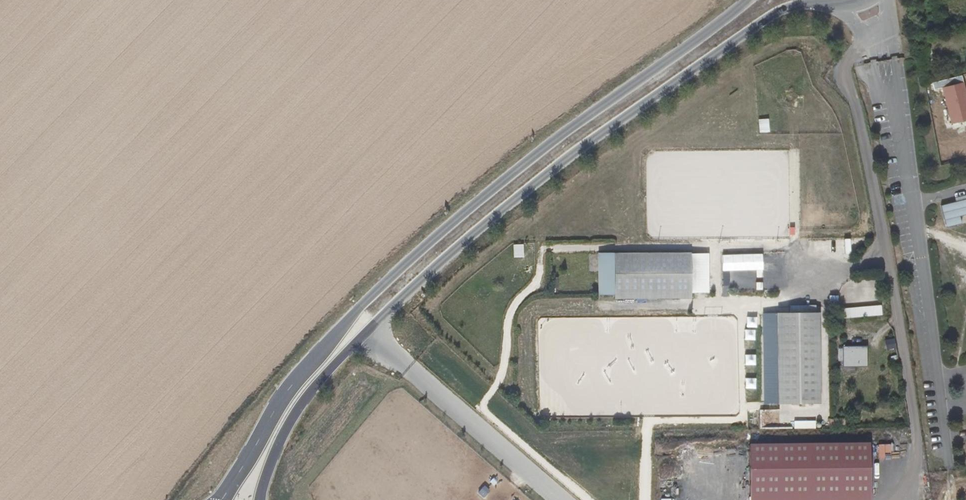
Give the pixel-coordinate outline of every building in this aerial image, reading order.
[(942,205),(947,227),(962,224),(960,216),(965,215),(965,199),(942,205)] [(850,242),(836,241),(835,253),(850,254),(850,242)] [(614,293),(614,292),(614,252),(614,251),(599,251),(599,293),(614,293)] [(690,254),(614,252),(614,292),(691,294),(690,254)] [(779,255),(728,254),(728,262),(778,262),(779,255)] [(728,281),(727,289),(778,290),(778,282),(728,281)] [(815,306),(789,307),(789,317),(793,317),(794,392),(791,392),(791,401),(815,400),(815,392),(812,392),(811,317),(815,317),(815,306)] [(893,338),(885,340),(887,350),(894,349),(893,338)] [(867,369),(867,348),(843,348),(843,369),(867,369)] [(776,355),(768,355),(768,394),(776,394),(776,355)] [(870,447),(748,448),(749,499),(871,499),(870,447)]
